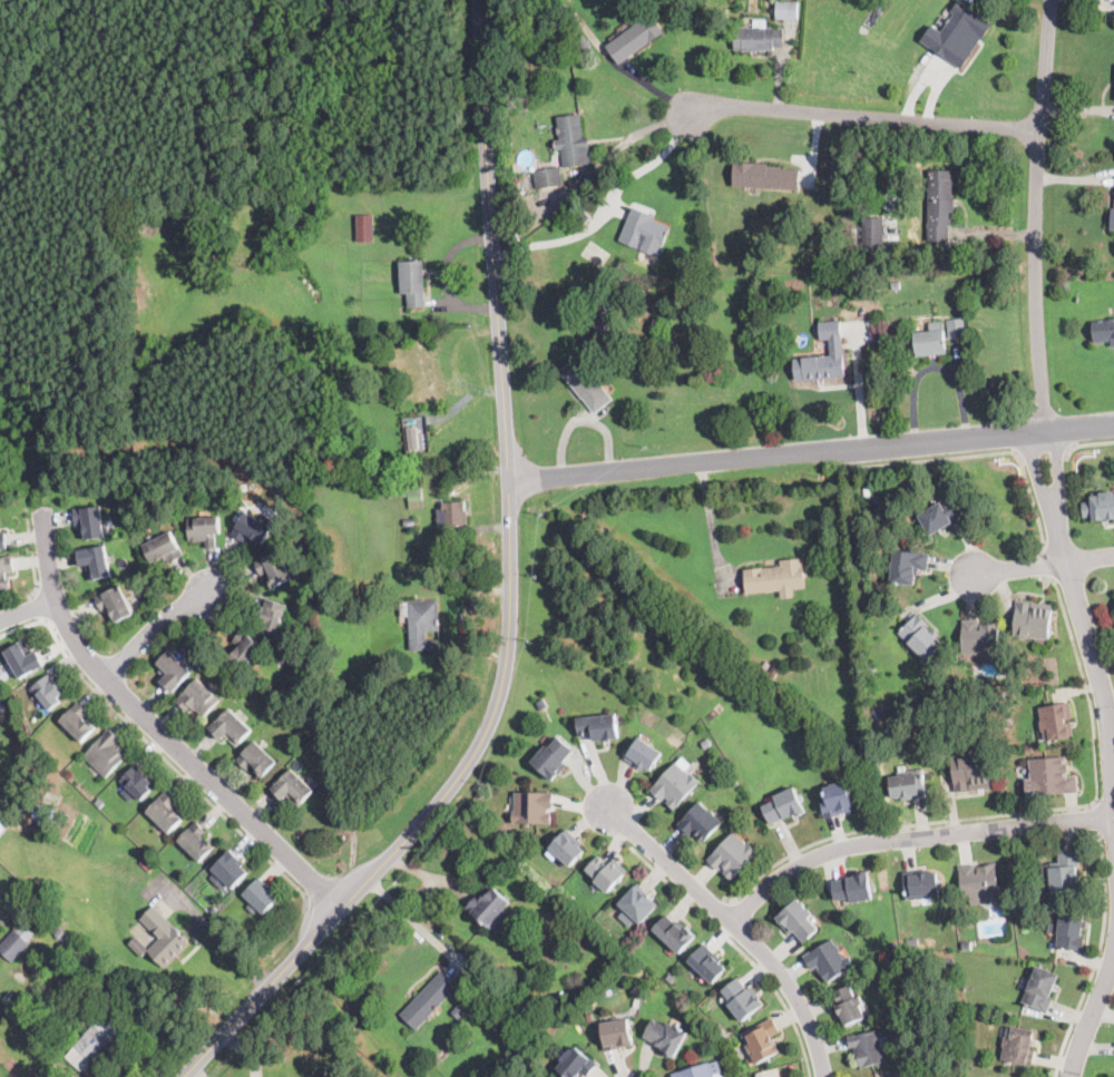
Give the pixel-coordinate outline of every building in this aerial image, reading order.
[(798,18),(798,0),(783,0),(776,0),(776,18),(798,18)] [(981,21),(974,33),(971,32),(962,46),(964,47),(954,63),(921,41),(932,26),(942,32),(955,13),(951,11),(959,0),(985,18),(981,21)] [(626,58),(619,63),(606,46),(614,40),(648,13),(662,31),(626,58)] [(773,28),(785,28),(784,47),(774,47),(774,50),(765,50),(765,52),(743,51),(735,50),(736,27),(754,28),(754,19),(768,20),(768,27),(773,28)] [(534,97),(524,109),(511,99),(520,87),(534,97)] [(585,145),(587,159),(587,164),(564,167),(561,150),(557,150),(556,141),(556,139),(560,139),(557,117),(582,114),(585,145)] [(799,188),(799,190),(733,186),(734,161),(769,164),(769,166),(783,167),(783,168),(800,169),(799,188)] [(564,185),(538,189),(535,172),(560,167),(564,185)] [(956,205),(956,215),(955,215),(954,226),(950,225),(950,242),(928,241),(929,170),(952,170),(952,180),(954,180),(954,199),(956,199),(956,205)] [(516,183),(510,183),(510,173),(515,172),(522,172),(524,183),(516,183)] [(672,227),(663,247),(645,239),(641,249),(619,241),(635,207),(655,216),(654,219),(672,227)] [(592,216),(584,222),(578,214),(585,208),(592,216)] [(364,243),(359,243),(358,215),(374,215),(374,243),(364,243)] [(882,251),(862,249),(863,215),(883,216),(882,251)] [(426,294),(427,297),(427,307),(410,309),(409,294),(402,295),(400,263),(423,261),(426,294)] [(900,288),(891,290),(891,282),(898,281),(899,281),(900,288)] [(952,339),(949,339),(947,320),(965,317),(967,336),(952,339)] [(1093,321),(1113,319),(1113,347),(1112,342),(1095,343),(1093,321)] [(842,339),(843,344),(847,376),(838,376),(838,379),(805,381),(805,380),(797,381),(794,359),(831,355),(830,340),(821,341),(820,322),(841,320),(842,339)] [(944,321),(945,331),(946,331),(949,353),(918,358),(915,333),(930,332),(929,323),(944,321)] [(600,383),(609,394),(614,400),(595,414),(573,386),(571,386),(560,371),(580,355),(600,383)] [(393,366),(393,374),(383,374),(383,364),(393,364),(393,366)] [(408,426),(409,449),(428,448),(426,414),(416,415),(416,425),(408,426)] [(416,483),(416,488),(423,487),(424,508),(410,509),(409,497),(390,499),(389,483),(416,481),(416,483)] [(1092,493),(1113,491),(1113,523),(1113,519),(1107,520),(1107,518),(1104,519),(1104,520),(1094,521),(1094,517),(1083,518),(1082,503),(1093,502),(1092,493)] [(961,522),(959,523),(954,527),(951,523),(931,536),(919,516),(940,502),(954,495),(968,519),(961,522)] [(466,503),(466,509),(468,509),(469,535),(447,536),(447,525),(439,526),(438,509),(443,508),(443,502),(466,501),(466,503)] [(105,523),(106,535),(106,537),(87,540),(86,535),(81,536),(80,525),(76,525),(75,511),(74,509),(101,505),(105,523)] [(274,528),(264,545),(260,542),(258,546),(248,539),(246,544),(232,535),(234,531),(246,511),(274,528)] [(217,537),(217,544),(217,548),(207,549),(207,541),(203,541),(203,542),(190,542),(190,540),(189,519),(221,517),(222,533),(216,533),(217,537)] [(414,519),(416,530),(409,530),(408,527),(404,527),(404,519),(414,519)] [(9,549),(0,551),(0,523),(1,530),(1,533),(7,532),(9,549)] [(172,531),(179,547),(182,547),(186,555),(170,562),(169,559),(166,560),(165,558),(153,564),(148,557),(144,546),(172,531)] [(109,562),(110,567),(113,576),(89,581),(86,566),(81,567),(78,552),(78,551),(106,546),(109,562)] [(930,560),(929,564),(929,570),(917,569),(916,586),(891,582),(892,569),(891,569),(892,561),(893,561),(895,550),(930,555),(930,560)] [(287,568),(293,578),(273,588),(270,580),(273,579),(271,576),(270,576),(268,574),(262,577),(255,562),(280,551),(287,568)] [(12,588),(0,589),(0,559),(4,558),(13,556),(16,572),(7,574),(8,577),(8,578),(10,578),(12,588)] [(803,558),(807,588),(793,589),(794,597),(781,598),(781,591),(746,594),(744,569),(782,567),(781,560),(803,558)] [(380,598),(363,600),(362,586),(379,584),(380,598)] [(127,599),(134,611),(135,614),(117,623),(115,618),(111,619),(107,609),(102,611),(96,597),(120,585),(127,599)] [(286,605),(285,611),(281,633),(265,629),(266,624),(260,621),(263,606),(265,606),(266,599),(287,604),(286,605)] [(427,631),(427,640),(440,639),(440,649),(411,650),(409,603),(410,603),(410,601),(439,600),(440,630),(427,631)] [(1052,625),(1049,640),(1029,637),(1029,640),(1019,638),(1020,637),(1014,636),(1017,607),(1017,600),(1022,600),(1054,605),(1052,625)] [(929,629),(932,633),(935,629),(941,636),(938,638),(944,644),(928,662),(899,634),(918,614),(930,625),(927,627),(929,629)] [(979,630),(980,630),(981,625),(1000,624),(1000,662),(984,662),(984,654),(962,654),(962,620),(979,620),(979,630)] [(261,652),(256,657),(245,670),(228,657),(234,650),(236,653),(241,647),(233,642),(243,629),(264,646),(261,652)] [(31,652),(32,654),(38,650),(46,665),(21,679),(20,678),(4,650),(25,639),(31,652)] [(176,691),(174,693),(162,683),(166,678),(159,672),(163,668),(158,664),(170,650),(193,672),(176,691)] [(771,665),(768,670),(762,666),(765,660),(771,665)] [(780,670),(775,678),(769,674),(773,666),(780,670)] [(53,709),(50,712),(32,688),(50,675),(61,689),(61,691),(65,695),(59,698),(62,703),(53,709)] [(213,692),(216,696),(221,701),(204,717),(197,711),(196,712),(193,708),(188,713),(176,701),(183,693),(184,694),(198,678),(213,692)] [(543,711),(541,712),(537,703),(544,698),(549,707),(543,711)] [(85,718),(88,722),(89,719),(98,728),(84,743),(61,721),(79,702),(90,713),(85,718)] [(1073,727),(1075,736),(1046,742),(1044,733),(1043,733),(1042,731),(1040,721),(1042,721),(1039,707),(1071,702),(1074,718),(1072,718),(1073,727)] [(240,717),(245,722),(253,730),(237,747),(226,737),(223,741),(216,735),(209,728),(218,721),(219,722),(231,708),(240,717)] [(618,714),(620,736),(622,738),(610,740),(610,741),(604,742),(604,741),(595,742),(594,736),(579,737),(578,723),(577,718),(618,714)] [(107,779),(84,756),(110,728),(121,740),(118,743),(125,748),(121,752),(127,757),(107,779)] [(571,746),(574,748),(575,750),(565,762),(567,764),(554,782),(531,762),(546,745),(549,748),(559,736),(571,746)] [(659,758),(652,771),(645,767),(643,771),(626,758),(641,737),(664,753),(659,758)] [(707,748),(705,750),(702,743),(709,738),(713,745),(707,748)] [(277,762),(275,764),(264,777),(257,771),(260,768),(255,764),(247,771),(237,761),(255,741),(277,762)] [(955,792),(952,779),(956,779),(954,757),(987,753),(991,787),(955,792)] [(1066,756),(1066,764),(1069,764),(1069,773),(1068,773),(1068,776),(1078,775),(1079,793),(1036,796),(1036,784),(1040,783),(1040,781),(1033,781),(1033,776),(1032,776),(1030,764),(1029,758),(1066,756)] [(683,757),(691,763),(692,765),(686,771),(691,774),(691,773),(701,782),(676,811),(667,803),(670,801),(666,797),(664,801),(653,791),(674,766),(677,763),(678,763),(683,757)] [(143,772),(145,770),(153,779),(152,780),(157,785),(143,801),(121,780),(136,765),(143,772)] [(310,795),(299,806),(289,796),(284,801),(273,789),(292,768),(314,791),(310,795)] [(926,794),(927,797),(902,801),(902,797),(892,799),(890,777),(899,776),(898,773),(922,770),(926,794)] [(737,787),(735,789),(731,783),(736,780),(741,785),(737,787)] [(829,820),(827,820),(822,803),(829,802),(825,789),(831,786),(831,785),(847,781),(856,810),(840,814),(841,815),(829,820)] [(808,812),(800,815),(798,816),(798,815),(794,817),(793,815),(785,819),(772,825),(763,806),(776,800),(775,796),(795,786),(808,812)] [(170,833),(169,834),(147,811),(148,810),(166,792),(177,803),(174,805),(176,807),(174,810),(184,820),(170,833)] [(548,812),(548,814),(551,813),(553,823),(514,824),(514,811),(516,811),(515,793),(554,792),(554,809),(548,809),(548,812)] [(105,802),(101,805),(96,801),(99,796),(105,802)] [(724,823),(705,843),(694,833),(691,836),(680,825),(701,801),(724,823)] [(38,816),(32,815),(36,802),(42,803),(38,816)] [(11,820),(0,833),(0,810),(11,820)] [(206,842),(208,840),(216,848),(202,863),(178,840),(196,821),(208,832),(203,839),(206,842)] [(573,865),(571,868),(550,849),(568,830),(584,844),(580,846),(586,852),(573,865)] [(743,841),(747,844),(749,843),(759,852),(732,881),(724,873),(727,870),(724,868),(721,872),(709,860),(734,832),(743,841)] [(8,863),(0,857),(0,850),(9,840),(20,850),(8,863)] [(527,851),(520,855),(516,849),(522,844),(527,851)] [(236,887),(233,889),(213,869),(214,868),(232,850),(243,860),(240,863),(248,873),(236,887)] [(1082,877),(1082,881),(1082,894),(1053,895),(1052,880),(1044,880),(1043,864),(1061,864),(1059,853),(1081,852),(1082,877)] [(156,865),(149,872),(140,862),(146,855),(156,865)] [(612,867),(617,861),(629,872),(609,894),(596,882),(598,879),(587,869),(599,855),(612,867)] [(1018,872),(1010,873),(1008,862),(1017,860),(1018,872)] [(997,863),(1001,894),(1001,902),(986,904),(985,897),(965,900),(960,865),(976,864),(977,874),(978,873),(978,868),(987,867),(987,864),(997,863)] [(928,873),(939,872),(941,894),(932,895),(934,898),(907,900),(905,872),(928,870),(928,873)] [(874,892),(876,899),(852,903),(851,899),(836,901),(833,881),(854,877),(860,875),(860,873),(871,872),(874,892)] [(271,907),(264,913),(244,894),(255,882),(260,878),(280,898),(271,907)] [(639,889),(641,890),(647,895),(648,895),(654,900),(653,901),(658,907),(642,924),(619,904),(636,885),(639,889)] [(496,888),(510,901),(512,903),(506,909),(508,911),(502,918),(507,921),(496,933),(468,908),(483,890),(489,895),(496,888)] [(820,929),(809,940),(805,943),(794,931),(791,936),(778,920),(800,900),(813,916),(810,918),(820,929)] [(218,909),(214,913),(209,908),(214,903),(218,909)] [(170,963),(165,969),(148,951),(160,939),(141,919),(155,905),(192,943),(170,963)] [(1088,921),(1087,928),(1085,927),(1084,937),(1087,937),(1086,951),(1057,948),(1058,934),(1049,933),(1051,923),(1061,924),(1062,909),(1085,911),(1084,920),(1088,921)] [(673,921),(677,924),(681,922),(697,937),(681,954),(654,930),(667,916),(673,921)] [(74,939),(67,946),(48,929),(55,922),(74,939)] [(12,962),(0,951),(0,944),(14,929),(30,943),(12,962)] [(148,947),(141,953),(130,940),(137,934),(148,947)] [(836,942),(837,944),(838,943),(841,950),(840,950),(842,953),(843,953),(846,956),(844,957),(846,959),(850,956),(856,966),(828,983),(824,977),(823,978),(818,970),(820,969),(819,967),(812,970),(804,956),(815,949),(815,950),(833,940),(836,942)] [(716,982),(714,983),(690,961),(705,943),(723,960),(721,962),(727,969),(716,982)] [(1059,975),(1055,985),(1051,997),(1054,999),(1048,1014),(1023,1003),(1028,989),(1027,989),(1029,983),(1029,982),(1032,982),(1038,966),(1059,975)] [(455,991),(450,996),(417,1030),(401,1015),(418,997),(414,995),(418,992),(420,995),(441,971),(458,987),(455,991)] [(677,977),(672,982),(666,977),(672,971),(677,977)] [(749,990),(752,988),(765,1005),(743,1022),(740,1018),(739,1019),(735,1015),(735,1014),(729,1006),(732,1002),(723,990),(739,978),(749,990)] [(856,995),(857,998),(861,996),(864,1005),(861,1006),(867,1016),(843,1027),(838,1016),(841,1015),(840,1012),(839,1014),(837,1008),(840,1007),(833,992),(851,985),(856,995)] [(569,1002),(567,1005),(558,997),(564,990),(573,999),(569,1002)] [(463,1010),(459,1016),(452,1009),(458,1003),(463,1010)] [(118,1019),(125,1026),(106,1047),(105,1047),(82,1071),(76,1066),(66,1057),(67,1056),(108,1010),(118,1019)] [(623,1018),(623,1020),(629,1019),(634,1040),(635,1040),(635,1045),(626,1046),(625,1045),(620,1046),(620,1049),(606,1052),(602,1030),(600,1026),(603,1025),(602,1024),(614,1021),(614,1019),(623,1018)] [(760,1065),(759,1066),(742,1036),(773,1018),(781,1031),(772,1037),(781,1052),(760,1065)] [(655,1019),(667,1026),(670,1022),(690,1032),(676,1058),(666,1054),(667,1052),(664,1050),(665,1049),(657,1045),(657,1044),(645,1037),(654,1019),(655,1019)] [(1035,1034),(1034,1040),(1034,1042),(1033,1042),(1032,1049),(1036,1049),(1033,1066),(1003,1061),(1005,1047),(1004,1047),(1005,1038),(1005,1036),(1006,1037),(1008,1026),(1036,1030),(1035,1034)] [(727,1034),(722,1038),(717,1032),(723,1028),(727,1034)] [(879,1039),(880,1041),(881,1041),(882,1046),(881,1047),(881,1048),(883,1048),(888,1063),(861,1069),(859,1058),(858,1058),(854,1049),(858,1048),(858,1047),(850,1048),(850,1047),(848,1037),(878,1029),(880,1038),(879,1038),(879,1039)] [(443,1061),(436,1056),(444,1046),(451,1052),(443,1061)] [(599,1065),(588,1076),(584,1074),(581,1076),(569,1076),(561,1071),(558,1068),(564,1063),(561,1060),(571,1049),(573,1050),(576,1046),(578,1047),(589,1056),(599,1065)] [(714,1075),(715,1076),(672,1076),(672,1075),(710,1061),(714,1075)]
